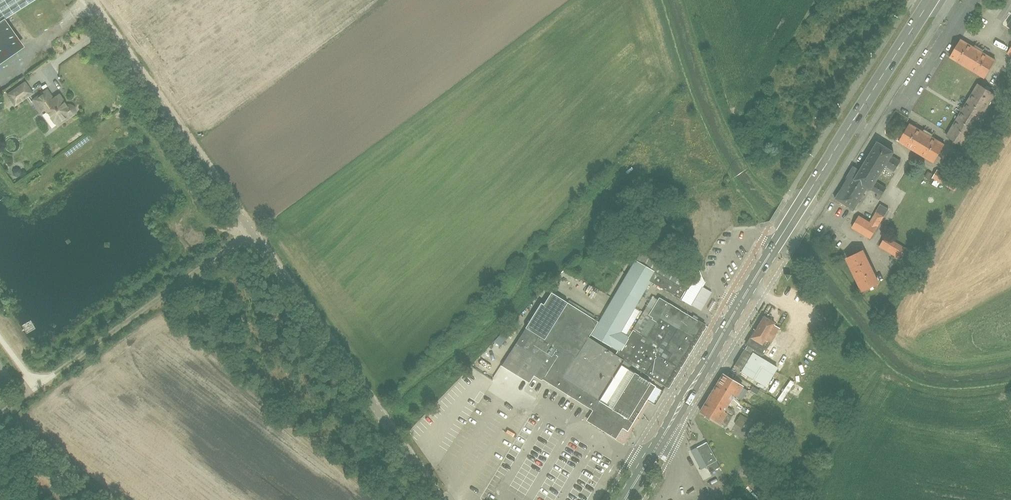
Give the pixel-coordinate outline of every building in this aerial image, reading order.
[(22,46),(4,21),(36,0),(0,0),(0,62),(22,46)] [(949,56),(969,68),(979,51),(959,39),(949,56)] [(979,51),(969,68),(987,79),(997,62),(979,51)] [(981,81),(970,98),(988,109),(998,92),(981,81)] [(25,83),(9,95),(16,105),(32,93),(25,83)] [(64,103),(64,102),(59,96),(54,100),(47,91),(34,100),(42,112),(46,109),(57,126),(73,115),(73,114),(74,114),(74,113),(75,112),(75,111),(75,110),(75,109),(74,109),(74,108),(73,107),(72,106),(71,106),(70,106),(69,106),(68,106),(67,106),(66,107),(64,104),(64,103)] [(959,117),(976,128),(988,109),(970,98),(959,117)] [(964,146),(976,128),(959,117),(947,135),(964,146)] [(899,142),(919,153),(929,136),(910,124),(899,142)] [(947,147),(929,136),(919,153),(937,164),(947,147)] [(854,167),(835,198),(854,209),(868,186),(879,193),(877,197),(880,199),(886,188),(876,182),(886,166),(895,171),(901,161),(892,156),(894,152),(878,142),(860,171),(854,167)] [(961,183),(939,171),(935,179),(957,191),(961,183)] [(901,191),(896,199),(900,202),(905,193),(901,191)] [(851,225),(872,238),(889,209),(880,204),(869,223),(857,216),(851,225)] [(884,236),(878,245),(901,258),(907,249),(884,236)] [(882,286),(867,250),(850,257),(865,293),(882,286)] [(686,302),(681,299),(686,291),(687,292),(688,291),(655,272),(655,273),(635,261),(591,336),(618,351),(615,354),(624,360),(623,361),(666,387),(670,380),(704,325),(659,298),(652,309),(646,306),(628,337),(621,332),(650,281),(686,302)] [(713,291),(704,286),(708,279),(698,274),(685,300),(704,310),(713,291)] [(588,338),(594,329),(598,322),(567,303),(545,339),(525,327),(502,366),(529,383),(533,375),(542,380),(594,411),(587,421),(604,431),(617,439),(624,428),(629,432),(635,421),(632,420),(599,400),(621,365),(623,361),(624,360),(615,354),(588,338)] [(744,350),(742,349),(733,364),(741,369),(740,372),(765,388),(779,365),(762,355),(767,347),(779,328),(773,324),(775,323),(762,315),(745,344),(747,345),(744,350)] [(501,346),(510,337),(504,331),(495,340),(501,346)] [(654,382),(621,365),(599,400),(632,420),(641,405),(649,391),(654,382)] [(742,386),(733,381),(722,374),(716,384),(742,400),(747,391),(742,388),(742,386)] [(783,402),(796,382),(792,379),(779,399),(783,402)] [(742,400),(716,384),(700,411),(720,424),(725,427),(734,412),(726,407),(733,395),(742,400)] [(740,414),(734,424),(742,429),(748,419),(740,414)] [(707,442),(706,442),(696,448),(706,466),(710,464),(711,464),(714,470),(720,467),(717,460),(707,442)]
